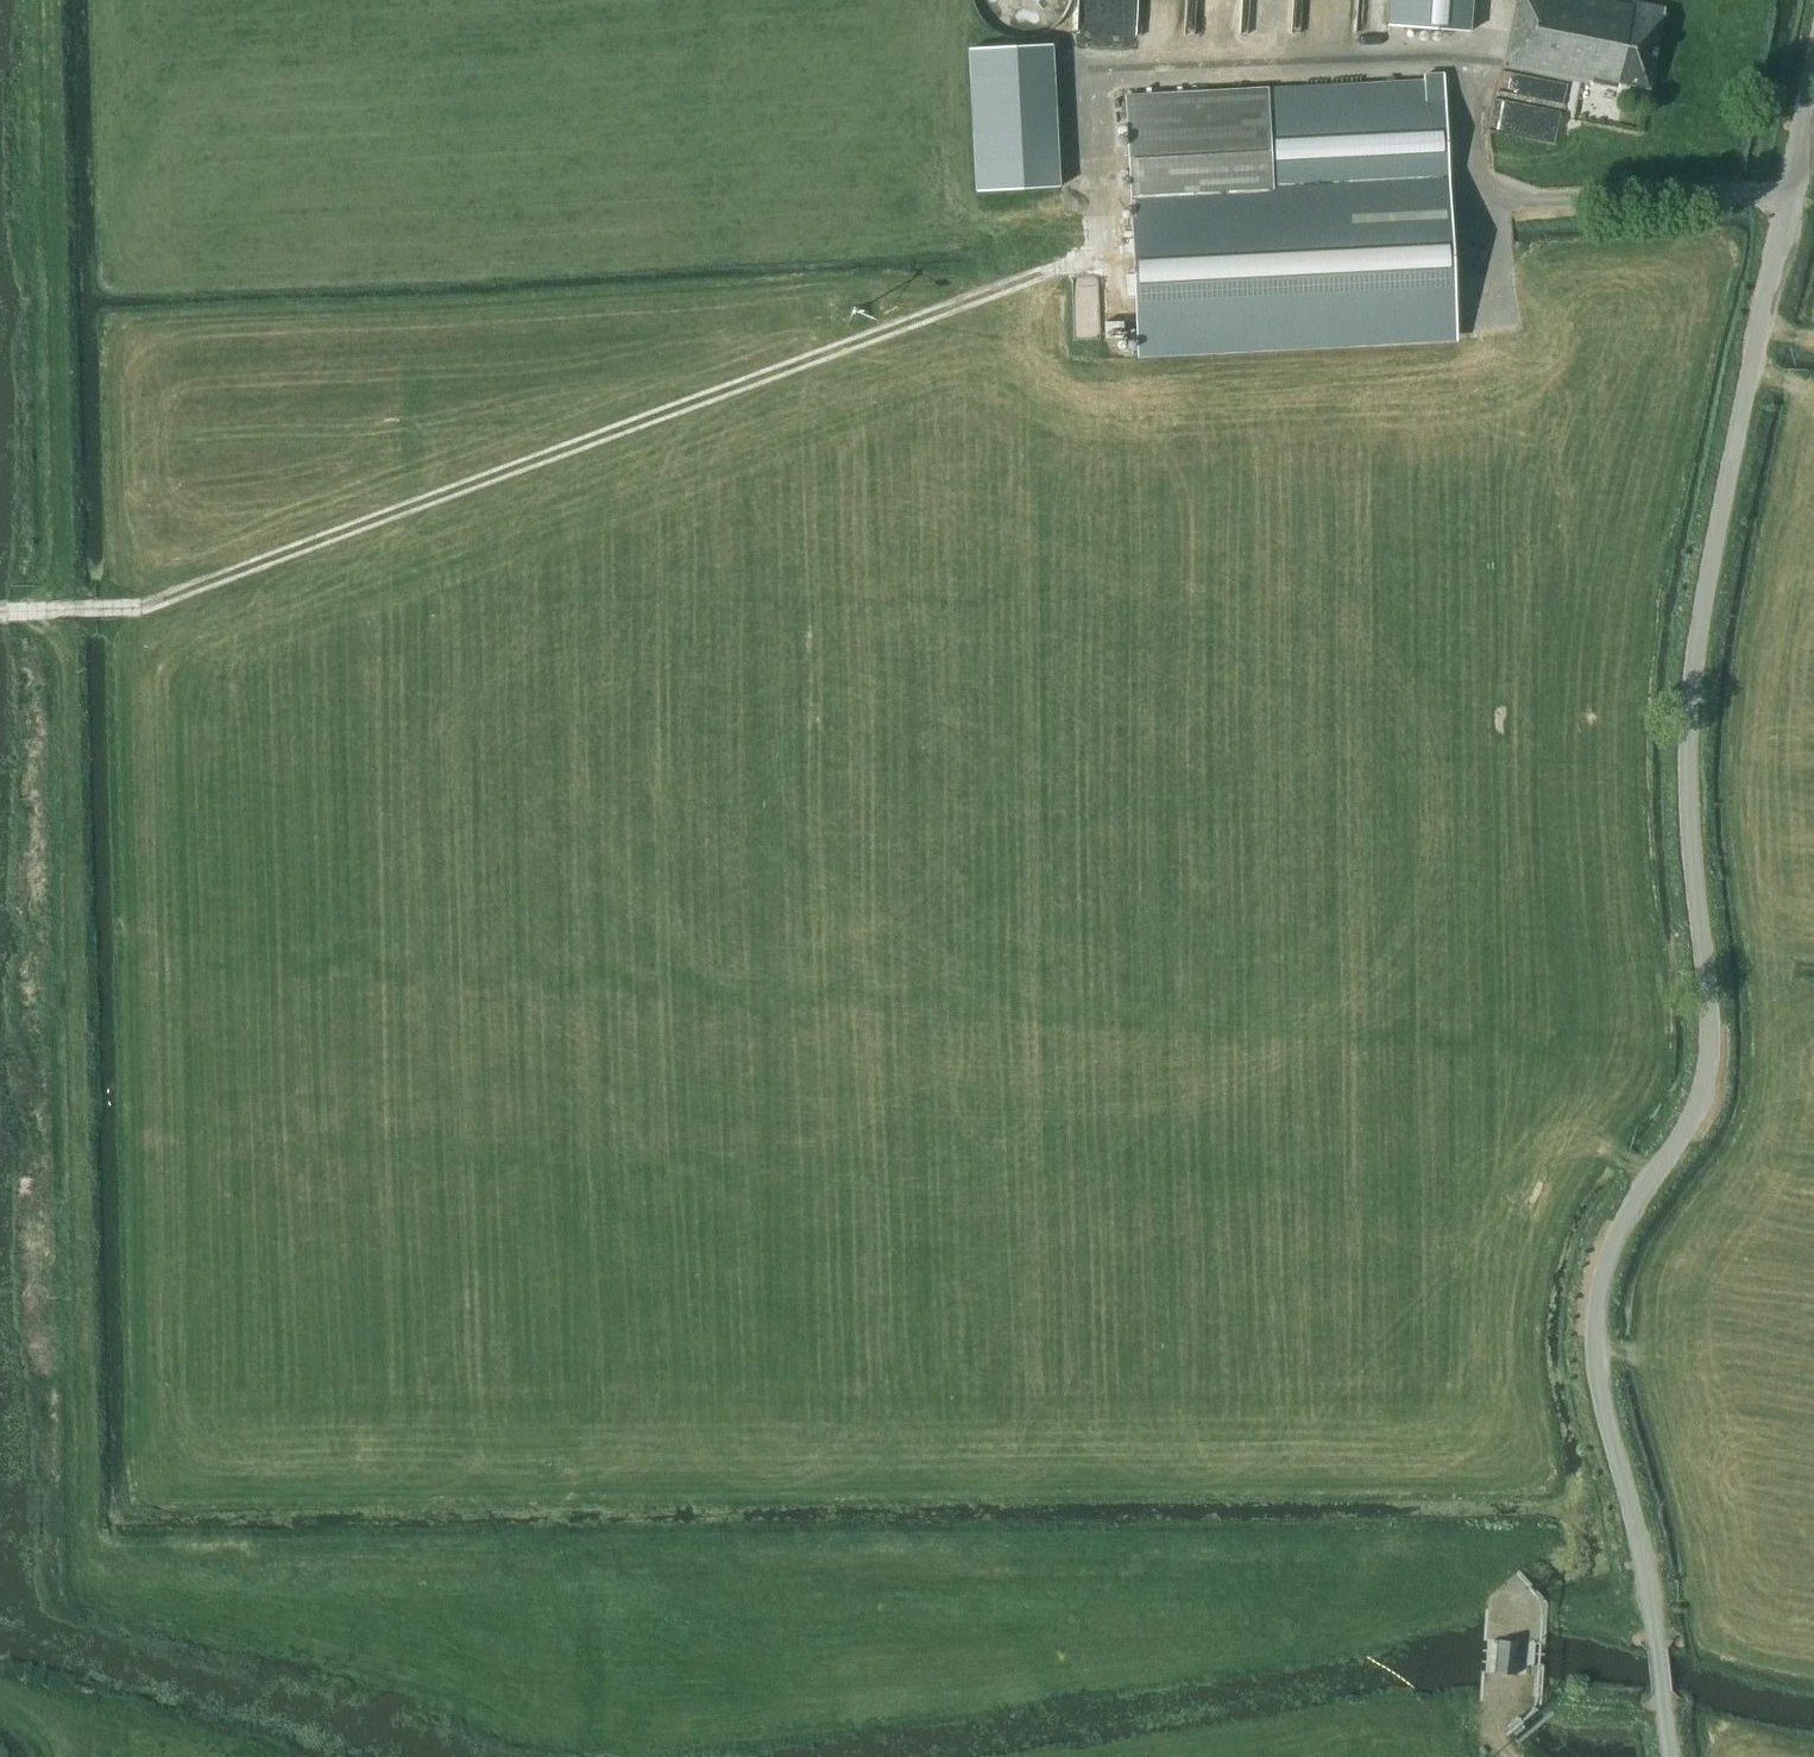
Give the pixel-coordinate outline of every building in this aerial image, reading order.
[(1071,0),(973,0),(973,3),(979,16),(988,27),(1001,35),(1014,39),(1029,39),(1043,35),(1055,27),(1064,16),(1070,3),(1071,0)] [(1390,21),(1471,27),(1473,0),(1392,0),(1390,21)] [(1650,89),(1666,8),(1628,0),(1518,0),(1505,66),(1592,84),(1593,81),(1620,87),(1621,83),(1650,89)] [(1051,42),(970,47),(978,189),(1059,185),(1051,42)] [(1125,99),(1140,354),(1457,335),(1450,201),(1443,75),(1425,76),(1425,83),(1269,92),(1269,91),(1125,99)] [(1496,1673),(1516,1674),(1519,1641),(1499,1640),(1496,1673)]
